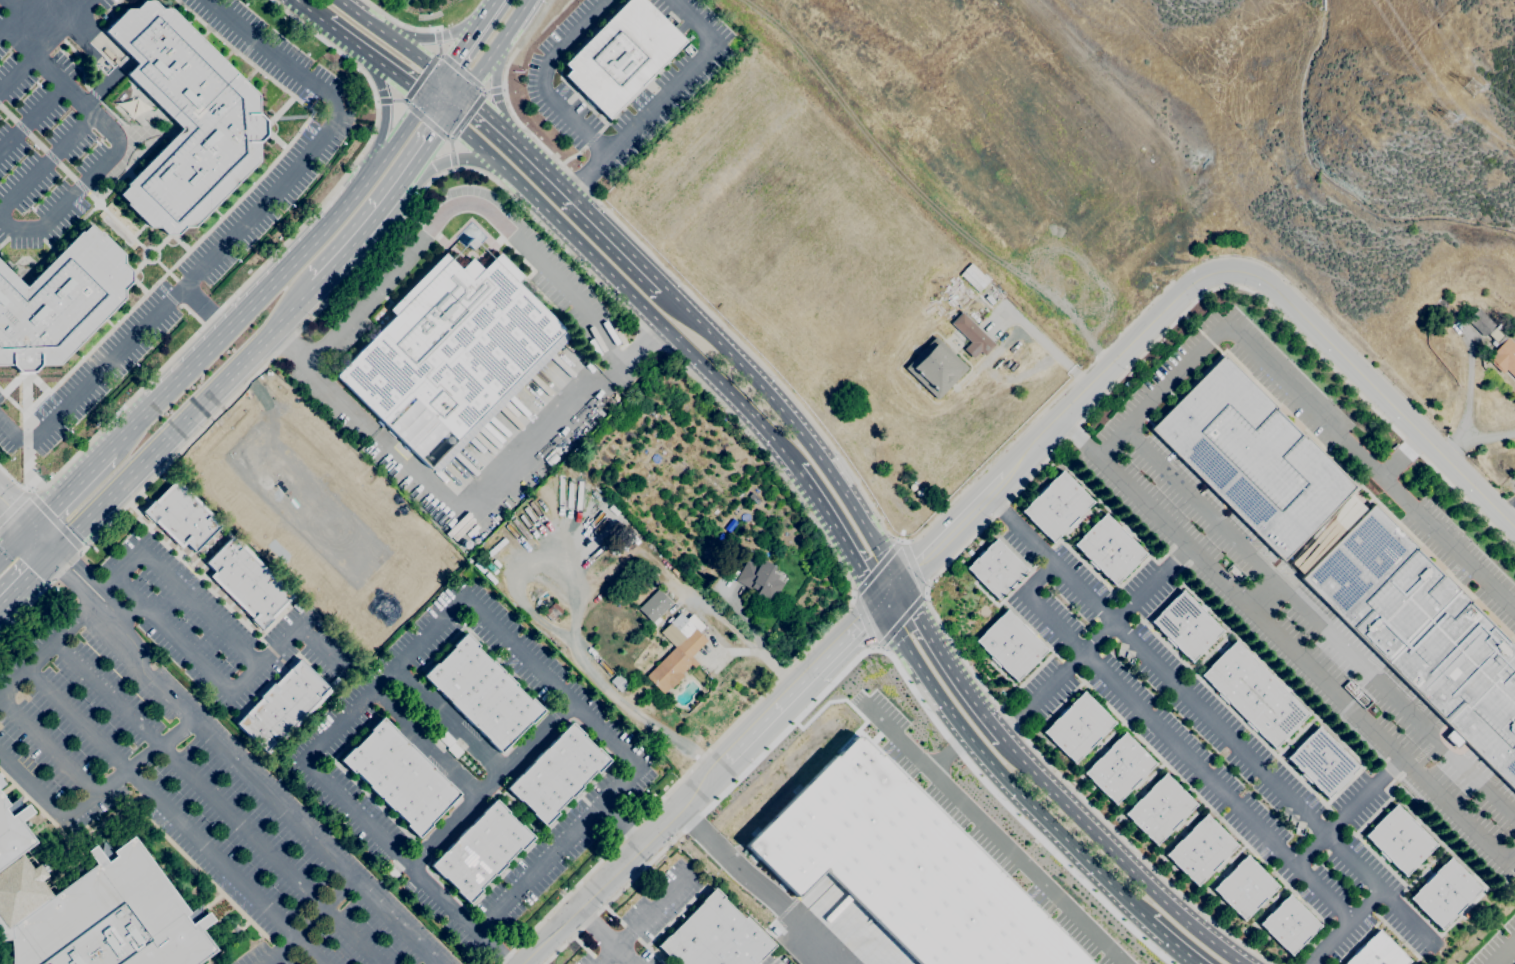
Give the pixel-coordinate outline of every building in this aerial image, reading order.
[(563,64),(627,0),(643,0),(684,41),(607,119),(586,98),(563,76),(569,70),(563,64)] [(166,235),(159,227),(149,227),(126,204),(128,203),(119,194),(127,186),(126,185),(181,129),(126,75),(137,63),(104,31),(126,9),(135,9),(143,1),(153,1),(161,9),(170,8),(258,95),(258,113),(265,121),(265,135),(257,142),(259,145),(259,162),(194,228),(185,229),(178,235),(166,235)] [(116,64),(113,61),(104,52),(107,49),(116,58),(115,59),(118,61),(116,64)] [(12,364),(0,365),(0,263),(25,288),(80,231),(82,233),(90,224),(98,233),(100,232),(123,254),(123,264),(130,271),(130,282),(123,289),(123,298),(58,364),(40,364),(32,372),(32,379),(20,379),(20,372),(19,372),(12,364)] [(470,249),(465,243),(471,238),(476,243),(470,249)] [(435,473),(429,467),(455,440),(411,397),(384,423),(335,375),(394,315),(389,310),(444,254),(460,270),(471,259),(482,270),(498,254),(521,276),(515,282),(570,336),(435,473)] [(988,280),(969,263),(958,275),(977,292),(988,280)] [(1484,337),(1467,320),(1479,308),(1495,325),(1484,337)] [(973,358),(963,349),(970,342),(950,323),(961,312),(995,345),(984,356),(980,351),(973,358)] [(1496,345),(1487,336),(1494,329),(1503,337),(1496,345)] [(937,400),(905,368),(935,337),(967,368),(937,400)] [(1508,337),(1514,344),(1514,378),(1506,369),(1502,374),(1486,358),(1508,337)] [(1282,560),(1150,429),(1222,355),(1275,407),(1274,409),(1300,435),(1302,434),(1355,486),(1282,560)] [(653,437),(648,433),(655,425),(658,428),(656,430),(658,432),(653,437)] [(1020,511),(1062,471),(1093,503),(1052,543),(1020,511)] [(144,510),(175,479),(221,525),(190,557),(144,510)] [(758,504),(748,496),(751,492),(761,501),(758,504)] [(1342,529),(1361,509),(1348,496),(1340,504),(1345,509),(1341,513),(1336,509),(1329,517),(1342,529)] [(1509,640),(1514,646),(1514,792),(1300,578),(1373,505),(1417,548),(1416,550),(1442,575),(1443,574),(1471,602),(1470,603),(1508,641),(1509,640)] [(1106,511),(1147,553),(1112,588),(1071,546),(1106,511)] [(468,537),(465,534),(476,524),(479,528),(468,537)] [(717,546),(712,542),(719,531),(724,535),(717,546)] [(233,537),(292,596),(260,628),(201,568),(233,537)] [(488,558),(484,554),(503,537),(507,541),(488,558)] [(997,599),(966,568),(995,539),(1026,570),(997,599)] [(770,604),(754,595),(757,590),(750,587),(749,588),(735,580),(746,560),(757,566),(761,559),(774,567),(771,572),(777,576),(775,579),(782,583),(770,604)] [(655,625),(653,622),(652,623),(638,609),(657,589),(662,594),(663,593),(666,596),(665,597),(671,603),(658,617),(660,620),(655,625)] [(1150,622),(1183,589),(1223,630),(1191,663),(1150,622)] [(551,621),(543,613),(554,602),(563,611),(556,617),(556,616),(551,621)] [(1015,681),(975,641),(1006,610),(1046,650),(1015,681)] [(662,694),(645,676),(675,647),(660,632),(679,613),(686,619),(691,614),(705,628),(700,633),(706,640),(690,656),(698,664),(694,667),(690,664),(681,673),(683,675),(670,688),(670,687),(662,694)] [(500,752),(422,676),(435,663),(436,664),(454,647),(452,645),(465,633),(477,646),(475,647),(490,662),(491,661),(502,672),(501,673),(503,675),(504,673),(515,685),(514,686),(528,700),(530,698),(543,711),(530,723),(529,722),(500,752)] [(1201,675),(1237,640),(1309,714),(1274,749),(1201,675)] [(300,660),(331,691),(268,755),(237,724),(300,660)] [(620,692),(614,687),(623,678),(628,684),(620,692)] [(1074,763),(1042,732),(1083,692),(1114,723),(1074,763)] [(418,838),(405,825),(407,823),(393,809),(391,810),(380,799),(381,798),(380,796),(379,797),(367,786),(368,785),(354,770),(352,773),(339,760),(351,748),(353,749),(370,731),(369,730),(382,717),(459,794),(429,824),(430,825),(418,838)] [(544,826),(531,813),(532,812),(519,799),(518,801),(505,788),(570,722),(583,735),(582,736),(595,749),(596,748),(609,760),(596,773),(594,771),(580,786),(581,787),(570,798),(568,797),(554,811),(556,813),(544,826)] [(1326,798),(1286,757),(1317,726),(1358,767),(1326,798)] [(1114,804),(1083,773),(1123,733),(1154,763),(1114,804)] [(880,754),(1091,963),(917,963),(823,870),(796,897),(744,845),(833,755),(834,757),(854,737),(855,737),(857,735),(859,737),(879,756),(880,754)] [(1155,845),(1124,814),(1164,773),(1196,804),(1155,845)] [(215,950),(196,963),(11,963),(11,962),(11,960),(11,959),(11,957),(11,956),(11,954),(11,953),(11,951),(11,950),(11,948),(11,946),(10,945),(10,943),(10,942),(10,939),(4,940),(0,941),(0,796),(7,805),(20,796),(18,809),(25,804),(32,813),(19,822),(34,842),(19,853),(31,869),(38,864),(47,876),(40,881),(51,896),(95,864),(86,852),(94,846),(100,854),(102,839),(112,852),(132,837),(188,913),(201,904),(200,911),(199,918),(207,912),(213,920),(200,930),(215,950)] [(468,903),(455,890),(456,889),(443,877),(442,878),(429,865),(494,800),(507,812),(506,813),(519,826),(520,825),(532,837),(520,850),(518,848),(503,863),(505,864),(494,875),(492,874),(478,889),(480,891),(468,903)] [(1404,876),(1364,836),(1394,805),(1435,844),(1404,876)] [(1196,886),(1164,854),(1205,814),(1236,846),(1196,886)] [(1243,920),(1212,889),(1245,855),(1277,886),(1243,920)] [(1440,929),(1409,898),(1449,858),(1480,889),(1440,929)] [(392,881),(383,871),(389,864),(399,874),(392,881)] [(774,945),(755,963),(677,963),(673,960),(672,961),(657,946),(666,936),(667,937),(702,902),(701,901),(714,888),(722,897),(721,898),(743,919),(745,916),(774,945)] [(1290,955),(1259,924),(1288,895),(1319,926),(1290,955)] [(1409,960),(1405,963),(1344,963),(1378,930),(1409,960)]
